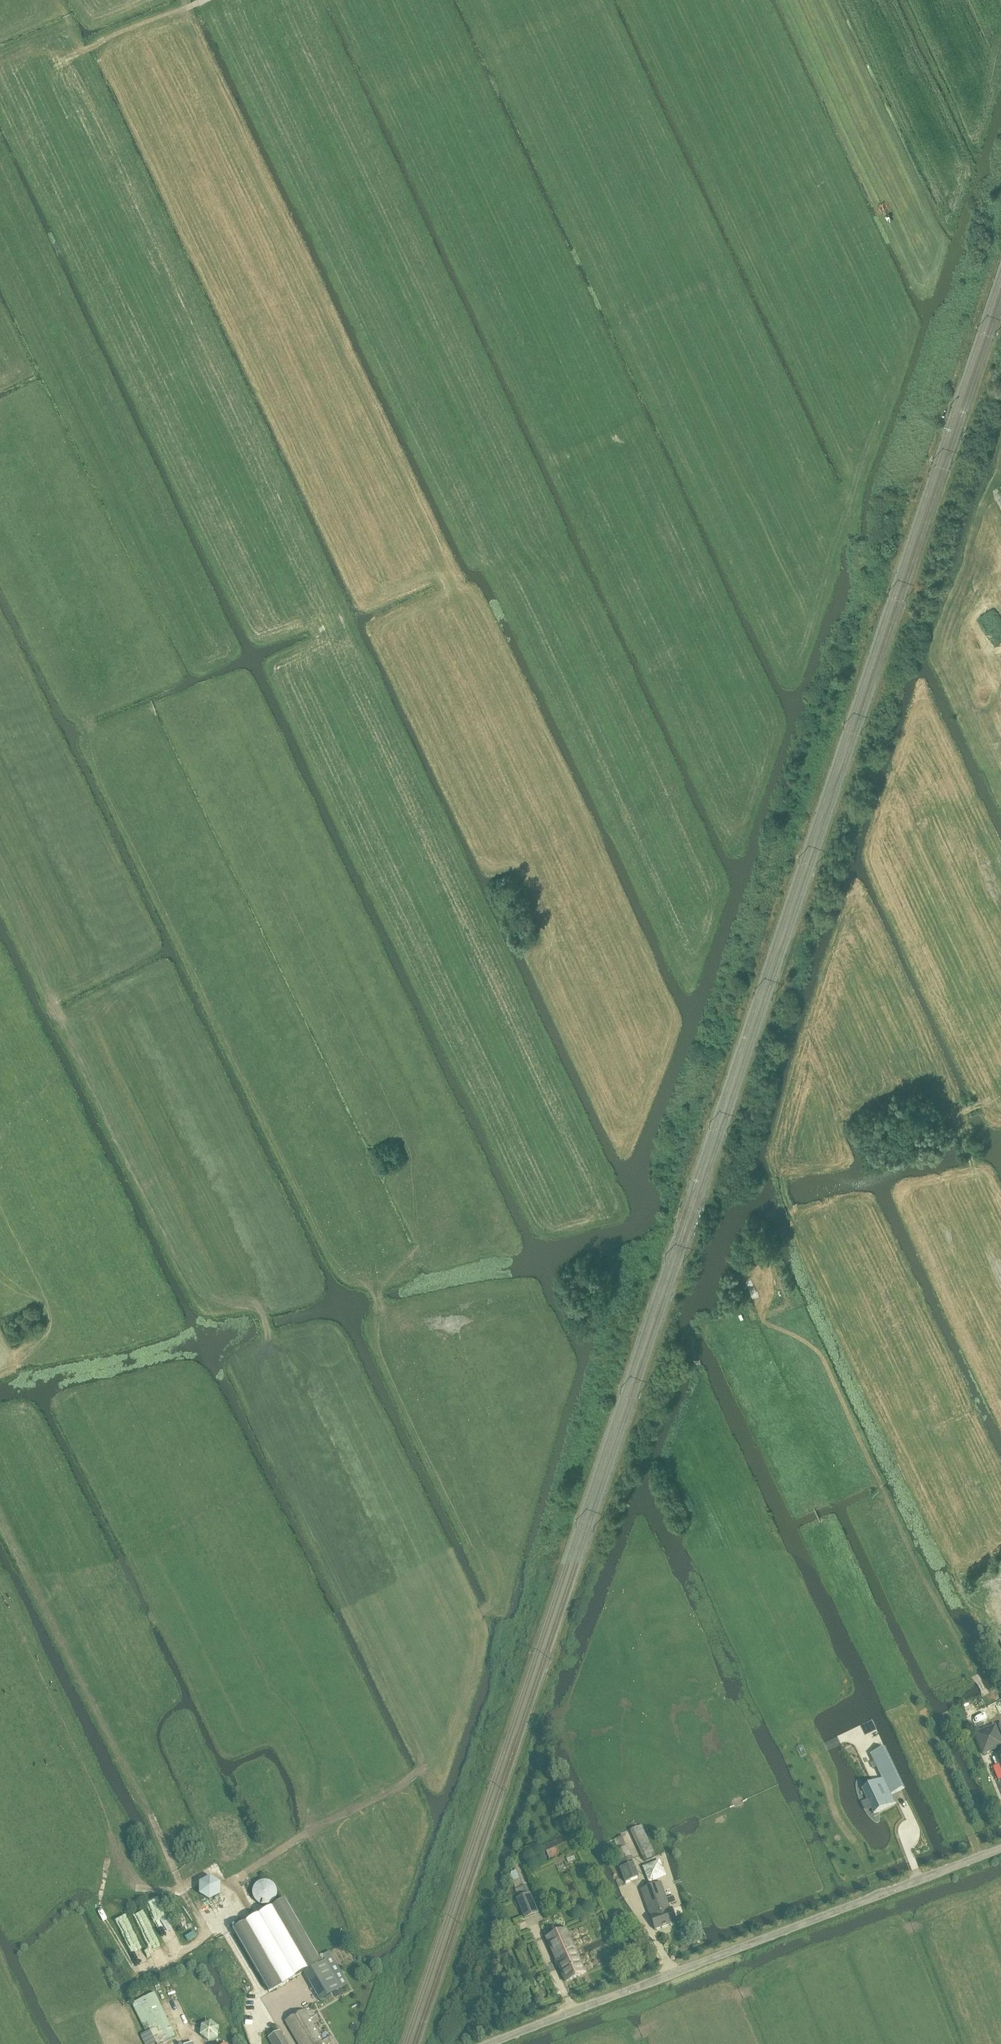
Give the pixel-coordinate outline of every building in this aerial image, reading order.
[(884,1748),(870,1755),(890,1795),(904,1789),(884,1748)] [(882,1780),(862,1789),(873,1813),(894,1804),(882,1780)] [(641,1827),(627,1833),(638,1857),(652,1851),(641,1827)] [(576,1848),(569,1834),(543,1847),(550,1861),(576,1848)] [(613,1853),(619,1868),(632,1862),(622,1837),(614,1840),(619,1851),(613,1853)] [(639,1879),(632,1862),(619,1868),(626,1884),(639,1879)] [(278,1897),(278,1894),(278,1891),(276,1888),(275,1886),(272,1884),(269,1883),(266,1882),(263,1883),(261,1884),(258,1885),(256,1887),(254,1890),(253,1893),(253,1896),(254,1899),(255,1901),(257,1904),(259,1906),(262,1907),(265,1907),(268,1907),(271,1906),(273,1905),(276,1903),(277,1900),(278,1897)] [(661,1883),(640,1890),(655,1931),(677,1923),(672,1909),(670,1910),(668,1906),(676,1903),(673,1897),(666,1900),(661,1883)] [(525,1919),(535,1914),(527,1895),(516,1900),(525,1919)] [(320,1962),(284,1900),(233,1930),(269,1992),(320,1962)] [(566,1929),(546,1938),(565,1982),(585,1974),(566,1929)] [(341,1989),(325,1962),(306,1973),(322,2000),(341,1989)] [(136,2004),(134,2005),(151,2043),(174,2032),(156,1995),(136,2004)] [(285,2021),(298,2043),(334,2043),(331,2039),(323,2043),(304,2010),(285,2021)] [(202,2027),(201,2038),(209,2043),(219,2040),(220,2030),(211,2023),(202,2027)] [(276,2035),(269,2039),(272,2043),(287,2043),(280,2033),(276,2035)]
